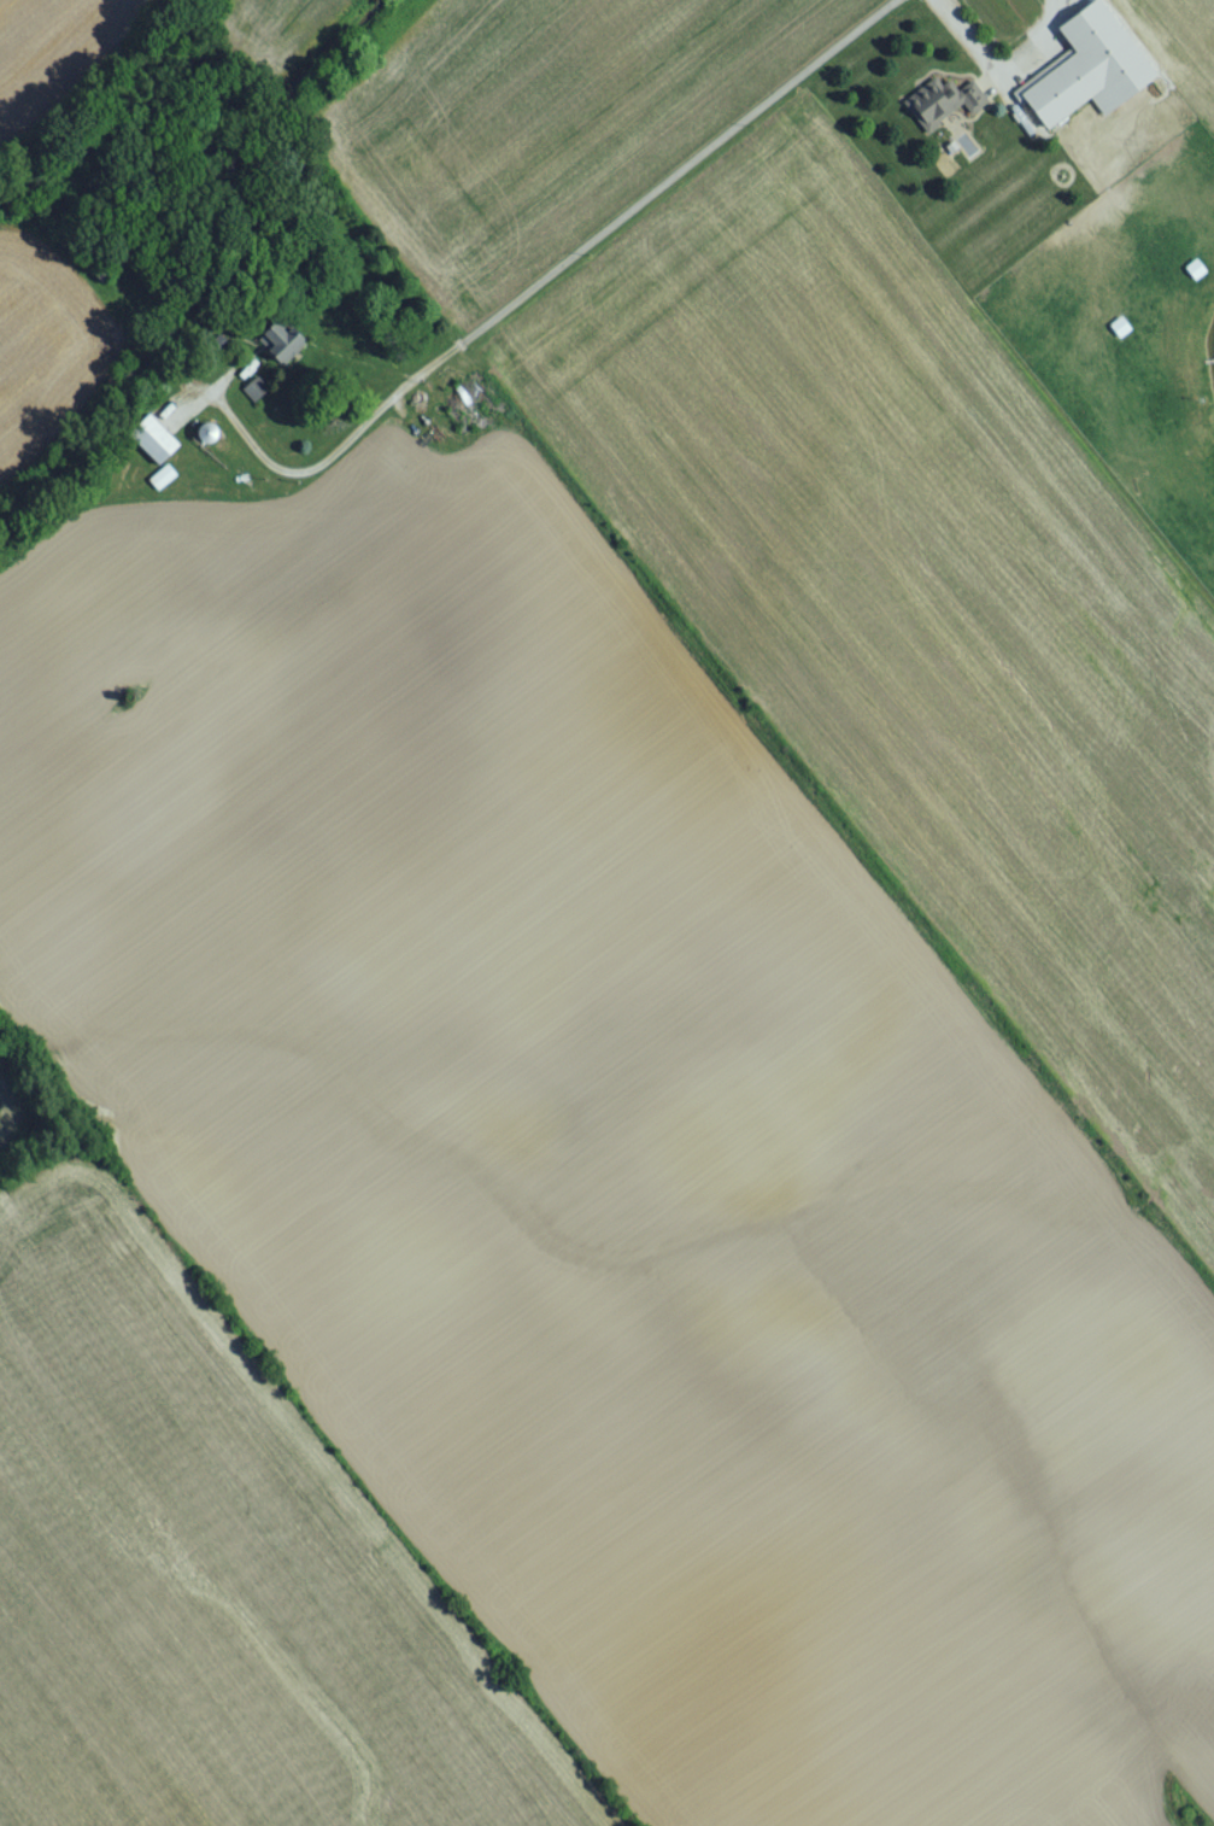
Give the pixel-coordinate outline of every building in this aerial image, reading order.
[(1094,106),(1106,124),(1161,86),(1104,5),(1059,36),(1074,57),(1022,94),(1051,136),(1094,106)] [(1187,275),(1197,287),(1208,278),(1198,266),(1187,275)] [(257,350),(287,373),(308,346),(278,323),(257,350)] [(1131,337),(1124,325),(1112,331),(1119,344),(1131,337)] [(442,412),(469,446),(496,424),(469,390),(442,412)] [(162,474),(183,453),(153,422),(131,443),(162,474)] [(218,432),(201,432),(202,450),(219,449),(218,432)] [(429,440),(444,460),(456,452),(440,432),(429,440)]
